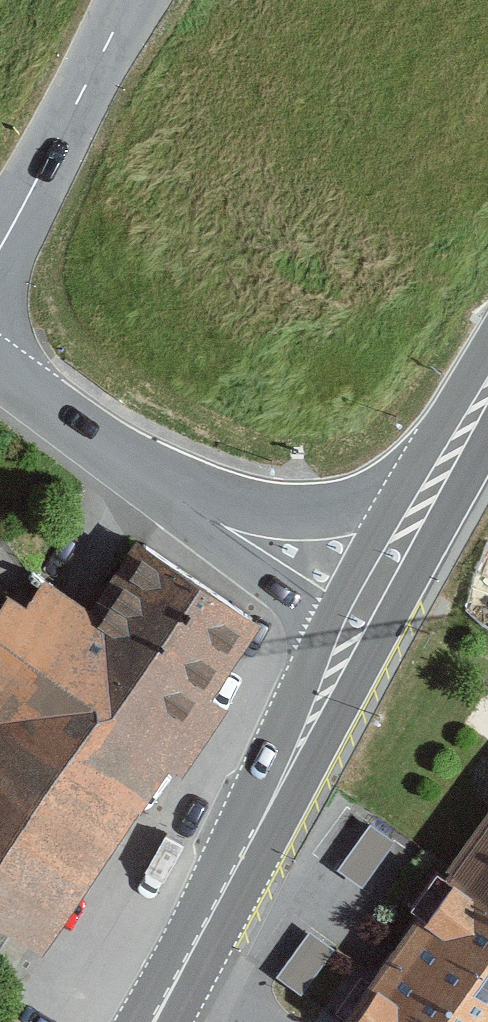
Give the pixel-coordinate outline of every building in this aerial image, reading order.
[(18,913),(41,928),(251,614),(142,542),(95,613),(70,597),(46,581),(26,611),(9,600),(0,613),(0,901),(18,913)] [(264,623),(251,614),(41,928),(54,938),(168,767),(183,776),(227,710),(212,700),(264,623)] [(456,866),(487,889),(487,821),(456,866)] [(362,889),(396,842),(371,825),(338,871),(362,889)] [(344,1021),(487,1021),(487,889),(456,866),(389,960),(344,1021)] [(301,997),(335,951),(309,933),(275,979),(301,997)]
